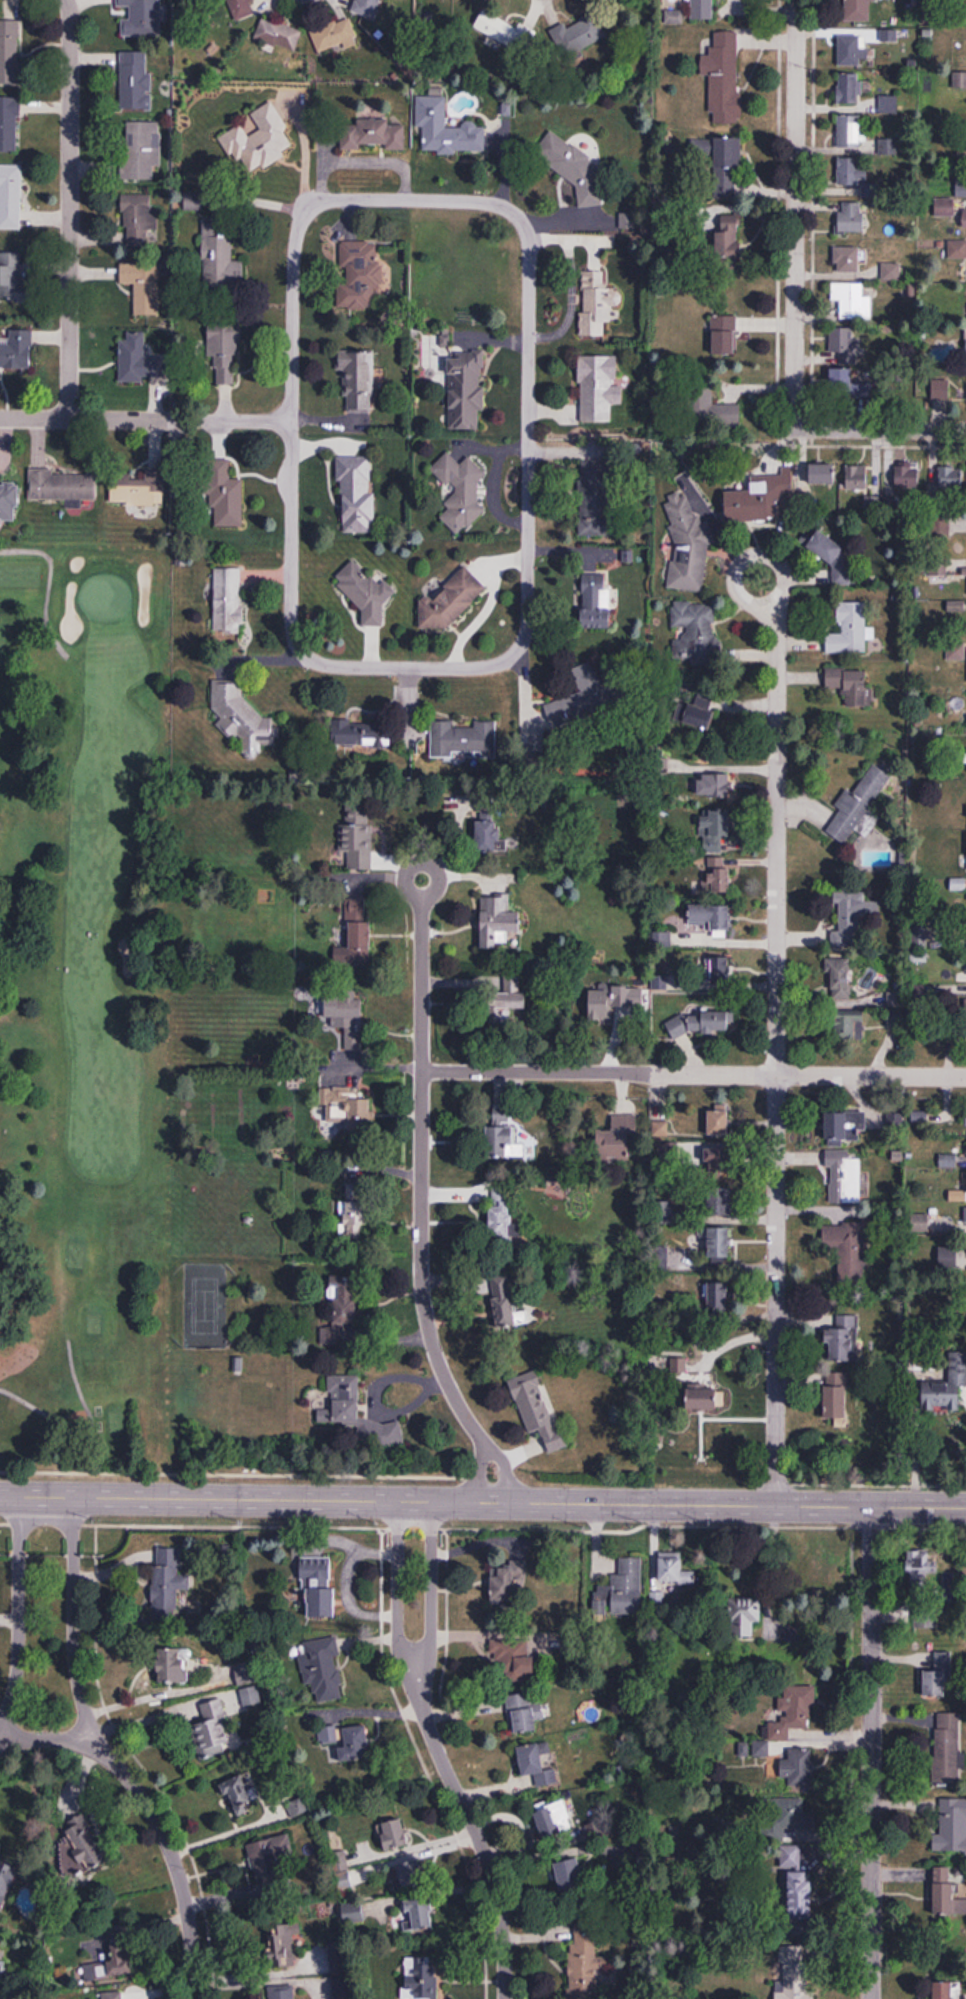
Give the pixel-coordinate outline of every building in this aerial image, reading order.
[(124,8),(124,37),(161,37),(161,0),(117,0),(117,8),(124,8)] [(257,14),(252,0),(230,0),(236,21),(257,14)] [(352,12),(373,20),(381,0),(356,0),(352,12)] [(691,20),(713,20),(713,0),(692,0),(691,20)] [(845,21),(873,22),(874,0),(845,0),(845,21)] [(479,13),(472,36),(527,52),(533,29),(479,13)] [(608,39),(597,14),(553,34),(563,58),(608,39)] [(318,53),(356,39),(348,17),(310,30),(318,53)] [(255,40),(295,52),(301,32),(261,20),(255,40)] [(18,83),(18,22),(0,22),(0,83),(18,83)] [(867,64),(867,36),(839,35),(838,64),(867,64)] [(739,36),(712,36),(713,55),(701,55),(701,76),(710,76),(711,124),(740,124),(739,36)] [(150,52),(120,52),(120,111),(150,111),(150,52)] [(837,104),(859,104),(859,74),(837,74),(837,104)] [(446,96),(417,97),(418,128),(423,128),(423,153),(485,152),(485,124),(446,125),(446,96)] [(19,98),(0,98),(0,152),(19,152),(19,98)] [(897,98),(880,98),(880,113),(897,113),(897,98)] [(217,134),(233,164),(241,160),(249,174),(297,149),(273,105),(217,134)] [(837,147),(865,146),(864,116),(837,116),(837,147)] [(341,121),(341,149),(405,149),(405,121),(341,121)] [(160,167),(160,122),(121,122),(121,179),(154,179),(154,167),(160,167)] [(534,154),(577,186),(595,162),(552,129),(534,154)] [(743,138),(715,138),(716,198),(739,198),(739,170),(743,170),(743,138)] [(838,186),(867,186),(867,161),(838,161),(838,186)] [(0,165),(0,229),(21,229),(22,165),(0,165)] [(965,197),(965,178),(957,178),(957,197),(965,197)] [(158,195),(122,194),(121,255),(119,255),(119,284),(134,284),(134,307),(157,307),(158,260),(142,260),(142,245),(157,245),(158,195)] [(837,233),(866,233),(866,204),(837,204),(837,233)] [(717,257),(741,257),(741,216),(717,216),(717,257)] [(244,282),(244,261),(232,261),(233,238),(202,237),(202,282),(244,282)] [(339,241),(337,309),(378,310),(381,242),(339,241)] [(950,242),(950,258),(965,258),(965,242),(950,242)] [(861,246),(834,246),(834,274),(861,274),(861,246)] [(25,298),(22,252),(0,254),(0,299),(25,298)] [(582,270),(581,337),(605,338),(605,322),(616,323),(617,289),(604,289),(604,271),(582,270)] [(840,301),(840,320),(872,320),(872,296),(864,296),(864,283),(831,283),(831,301),(840,301)] [(712,316),(712,355),(737,355),(737,316),(712,316)] [(216,384),(232,385),(233,356),(241,356),(241,322),(208,322),(208,357),(216,357),(216,384)] [(855,365),(855,329),(830,329),(830,365),(855,365)] [(32,331),(9,330),(9,345),(0,345),(0,370),(32,370),(32,331)] [(159,381),(159,357),(150,357),(150,341),(120,341),(120,381),(159,381)] [(337,351),(337,368),(344,368),(346,409),(367,410),(370,352),(337,351)] [(483,351),(449,351),(449,430),(483,430),(483,351)] [(621,357),(580,357),(580,423),(612,423),(612,403),(621,403),(621,357)] [(873,383),(857,383),(857,369),(832,370),(832,398),(873,397),(873,383)] [(932,400),(957,400),(957,381),(932,381),(932,400)] [(713,390),(693,391),(694,429),(740,428),(740,407),(713,407),(713,390)] [(468,455),(459,465),(445,454),(429,467),(442,482),(453,492),(443,513),(458,531),(483,508),(475,493),(482,474),(468,455)] [(206,458),(206,504),(213,505),(214,525),(240,525),(240,477),(228,477),(226,458),(206,458)] [(367,458),(337,458),(336,481),(340,482),(342,528),(370,530),(367,458)] [(836,465),(810,465),(810,486),(836,486),(836,465)] [(846,466),(846,490),(869,490),(869,466),(846,466)] [(781,475),(751,477),(751,492),(726,493),(727,523),(795,520),(793,467),(781,467),(781,475)] [(895,488),(919,488),(919,467),(895,467),(895,488)] [(27,468),(27,498),(92,499),(93,474),(51,473),(52,468),(27,468)] [(938,468),(938,488),(963,488),(963,468),(938,468)] [(109,473),(109,501),(160,502),(162,472),(109,473)] [(1,523),(11,518),(14,484),(0,483),(0,523),(1,523)] [(669,590),(704,592),(707,560),(692,493),(686,492),(665,497),(664,499),(673,539),(669,590)] [(949,517),(932,517),(932,538),(950,538),(949,517)] [(833,566),(845,549),(818,530),(806,547),(833,566)] [(350,560),(336,578),(361,602),(363,621),(380,623),(384,600),(392,588),(385,579),(377,583),(350,560)] [(464,566),(482,587),(449,623),(418,626),(419,598),(435,599),(464,566)] [(237,567),(213,567),(213,631),(240,630),(237,567)] [(611,575),(582,574),(581,628),(610,629),(611,575)] [(672,631),(682,631),(682,647),(699,647),(699,637),(713,637),(714,603),(673,602),(672,631)] [(866,653),(866,602),(838,602),(838,630),(827,630),(827,653),(866,653)] [(869,706),(869,668),(826,669),(827,690),(845,689),(845,706),(869,706)] [(240,677),(211,678),(211,707),(239,738),(243,753),(258,753),(259,743),(273,742),(272,715),(262,716),(240,694),(240,677)] [(710,730),(716,711),(688,702),(683,722),(710,730)] [(329,719),(330,743),(387,743),(388,723),(348,723),(348,719),(329,719)] [(428,721),(429,756),(491,756),(494,721),(428,721)] [(826,831),(845,843),(871,803),(872,803),(890,774),(873,764),(854,795),(850,792),(826,831)] [(698,795),(732,795),(732,773),(698,773),(698,795)] [(367,804),(343,803),(344,825),(338,825),(339,850),(344,851),(346,866),(369,867),(367,804)] [(704,851),(731,851),(731,808),(704,808),(704,851)] [(477,850),(499,850),(499,815),(477,815),(477,850)] [(730,866),(726,866),(726,856),(708,856),(708,892),(730,892),(730,866)] [(868,894),(838,892),(836,925),(865,927),(868,894)] [(481,894),(481,948),(499,948),(499,942),(507,943),(507,931),(521,931),(521,911),(509,911),(509,894),(481,894)] [(345,898),(346,947),(332,946),(333,963),(368,962),(369,920),(362,919),(363,897),(345,898)] [(730,903),(690,903),(690,922),(711,922),(711,938),(730,938),(730,903)] [(729,981),(729,956),(702,956),(702,981),(729,981)] [(851,999),(851,958),(829,958),(829,999),(851,999)] [(510,1008),(528,1008),(528,978),(505,978),(505,990),(490,990),(490,1008),(496,1008),(496,1023),(510,1023),(510,1008)] [(611,1007),(631,1007),(631,988),(589,987),(589,1018),(611,1019),(611,1007)] [(324,996),(324,1015),(333,1025),(343,1028),(344,1048),(360,1048),(359,998),(351,991),(324,996)] [(730,1010),(669,1010),(669,1032),(730,1032),(730,1010)] [(857,1021),(864,1021),(864,1010),(835,1010),(835,1037),(857,1037),(857,1021)] [(319,1103),(328,1119),(347,1121),(347,1140),(371,1141),(368,1100),(350,1097),(346,1087),(319,1088),(319,1103)] [(729,1134),(729,1110),(708,1110),(708,1134),(729,1134)] [(824,1144),(861,1145),(862,1128),(877,1129),(878,1111),(825,1110),(824,1144)] [(912,1124),(927,1124),(927,1110),(912,1110),(912,1124)] [(903,1112),(887,1112),(887,1130),(903,1130),(903,1112)] [(612,1115),(612,1129),(598,1129),(598,1146),(628,1146),(628,1133),(636,1133),(636,1114),(612,1115)] [(488,1124),(488,1156),(525,1156),(525,1143),(515,1143),(515,1124),(488,1124)] [(850,1157),(850,1150),(826,1150),(827,1203),(861,1202),(861,1157),(850,1157)] [(344,1184),(344,1244),(359,1242),(359,1182),(344,1184)] [(709,1214),(732,1214),(732,1188),(709,1188),(709,1214)] [(960,1191),(960,1196),(952,1196),(952,1202),(965,1202),(965,1191),(960,1191)] [(490,1237),(512,1237),(512,1199),(490,1199),(490,1237)] [(912,1213),(912,1231),(928,1231),(928,1213),(912,1213)] [(729,1263),(729,1226),(709,1226),(709,1263),(729,1263)] [(331,1276),(330,1323),(319,1328),(319,1343),(338,1344),(342,1324),(353,1323),(351,1276),(331,1276)] [(708,1281),(708,1313),(727,1313),(727,1281),(708,1281)] [(530,1324),(528,1309),(512,1312),(509,1289),(489,1292),(495,1329),(530,1324)] [(827,1360),(855,1360),(856,1316),(840,1316),(840,1327),(828,1327),(827,1360)] [(961,1387),(965,1386),(965,1350),(949,1351),(950,1381),(920,1382),(920,1411),(962,1410),(961,1387)] [(542,1429),(548,1453),(564,1448),(542,1369),(510,1378),(526,1434),(542,1429)] [(354,1375),(329,1377),(332,1404),(315,1410),(317,1420),(352,1422),(358,1436),(385,1446),(399,1441),(396,1421),(381,1424),(357,1416),(354,1375)] [(686,1408),(723,1408),(723,1384),(686,1384),(686,1408)] [(824,1385),(824,1426),(847,1426),(847,1385),(824,1385)] [(153,1618),(180,1619),(180,1590),(190,1590),(191,1574),(180,1574),(180,1549),(153,1549),(153,1618)] [(930,1560),(930,1550),(908,1550),(908,1589),(927,1589),(927,1574),(938,1574),(938,1560),(930,1560)] [(659,1583),(695,1584),(696,1570),(681,1570),(682,1552),(659,1552),(659,1583)] [(302,1558),(303,1618),(334,1617),(334,1557),(302,1558)] [(642,1557),(617,1557),(617,1571),(611,1571),(611,1586),(594,1586),(594,1614),(642,1614),(642,1557)] [(491,1602),(522,1604),(524,1573),(493,1571),(491,1602)] [(755,1636),(755,1621),(760,1621),(760,1603),(734,1603),(734,1636),(755,1636)] [(492,1637),(491,1664),(504,1664),(504,1679),(536,1679),(536,1656),(526,1656),(526,1637),(492,1637)] [(316,1703),(345,1698),(335,1638),(297,1645),(304,1686),(313,1684),(316,1703)] [(158,1646),(158,1683),(187,1683),(187,1657),(180,1657),(180,1646),(158,1646)] [(952,1651),(935,1651),(935,1668),(924,1668),(924,1697),(951,1698),(952,1651)] [(537,1729),(535,1721),(544,1719),(537,1687),(506,1694),(515,1734),(537,1729)] [(810,1687),(779,1687),(779,1722),(765,1722),(765,1740),(753,1740),(753,1757),(770,1757),(770,1741),(790,1741),(790,1728),(810,1728),(810,1687)] [(200,1751),(231,1746),(222,1698),(192,1703),(200,1751)] [(933,1784),(959,1784),(960,1723),(935,1722),(933,1784)] [(317,1728),(318,1746),(337,1745),(338,1762),(370,1760),(367,1726),(317,1728)] [(535,1776),(537,1786),(556,1784),(555,1770),(545,1771),(543,1755),(551,1754),(549,1743),(519,1746),(522,1777),(535,1776)] [(781,1759),(781,1782),(813,1782),(813,1750),(787,1750),(787,1759),(781,1759)] [(222,1782),(232,1818),(260,1810),(250,1775),(222,1782)] [(59,1799),(64,1815),(78,1810),(73,1794),(59,1799)] [(546,1840),(575,1828),(563,1799),(534,1811),(546,1840)] [(965,1852),(965,1800),(940,1799),(940,1835),(934,1834),(933,1852),(965,1852)] [(409,1844),(400,1818),(378,1825),(387,1851),(409,1844)] [(59,1851),(70,1878),(105,1864),(87,1821),(65,1831),(71,1846),(59,1851)] [(246,1845),(257,1889),(299,1879),(288,1834),(246,1845)] [(339,1890),(353,1887),(345,1852),(337,1853),(342,1874),(335,1876),(339,1890)] [(587,1891),(579,1858),(554,1864),(561,1897),(587,1891)] [(403,1891),(425,1884),(417,1859),(395,1866),(403,1891)] [(13,1900),(13,1862),(0,1862),(0,1900),(13,1900)] [(933,1914),(965,1914),(965,1887),(953,1887),(953,1868),(934,1868),(933,1914)] [(406,1930),(433,1928),(431,1898),(401,1900),(402,1913),(405,1913),(406,1930)] [(343,1905),(343,1923),(362,1923),(362,1905),(343,1905)] [(277,1967),(301,1966),(300,1925),(276,1925),(277,1967)] [(598,1985),(599,1937),(570,1937),(569,1984),(598,1985)] [(112,1963),(85,1963),(85,1981),(126,1981),(127,1943),(112,1943),(112,1963)] [(813,1947),(777,1947),(777,1998),(813,1998),(813,1947)] [(437,1958),(407,1959),(408,1998),(438,1998),(437,1958)] [(933,1998),(960,1998),(960,1983),(933,1983),(933,1998)] [(296,1990),(274,1990),(274,1998),(296,1998),(296,1990)]
